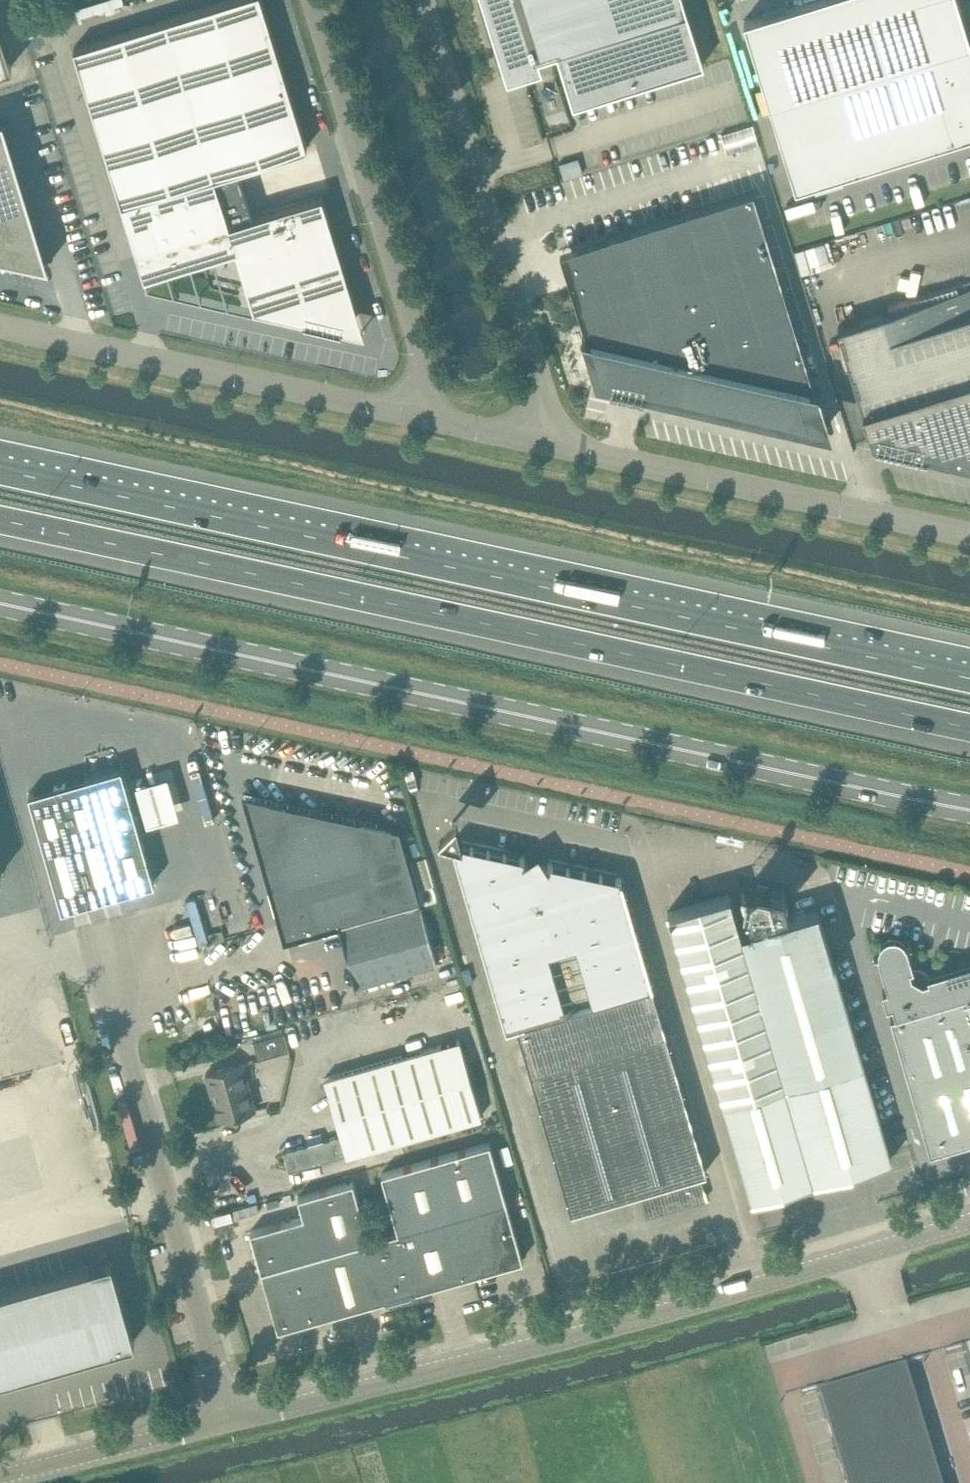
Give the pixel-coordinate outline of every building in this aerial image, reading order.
[(122,204),(145,277),(236,249),(251,299),(353,322),(322,223),(330,220),(322,195),(229,224),(214,175),(307,147),(262,0),(227,0),(74,47),(122,204)] [(504,69),(508,83),(543,72),(538,58),(558,52),(574,104),(704,64),(688,12),(684,0),(483,0),(504,69)] [(958,0),(807,0),(744,20),(793,179),(796,186),(969,133),(969,39),(958,0)] [(12,66),(0,27),(0,70),(12,66)] [(46,265),(1,117),(0,117),(0,255),(46,265)] [(815,387),(756,198),(754,190),(608,235),(560,250),(571,287),(586,335),(582,334),(583,336),(592,338),(596,339),(608,377),(820,425),(809,388),(820,390),(819,388),(815,387)] [(867,418),(888,412),(891,422),(969,440),(969,286),(838,327),(866,419),(867,418)] [(57,785),(29,793),(62,908),(89,900),(119,892),(154,882),(121,767),(89,776),(57,785)] [(168,771),(137,780),(149,818),(180,809),(168,771)] [(338,924),(420,901),(399,827),(243,794),(284,940),(338,924)] [(572,1210),(639,1190),(585,1005),(543,863),(525,859),(523,856),(455,841),(451,844),(454,847),(507,1028),(518,1025),(572,1210)] [(543,863),(585,1005),(639,1190),(642,1202),(658,1197),(662,1211),(707,1198),(699,1173),(707,1170),(622,880),(620,877),(551,862),(547,864),(543,863)] [(746,892),(756,926),(767,923),(764,913),(788,905),(783,889),(756,883),(746,892)] [(668,911),(726,1106),(753,1200),(817,1181),(743,930),(742,930),(730,892),(668,911)] [(420,901),(338,924),(356,987),(437,963),(420,901)] [(892,1160),(864,1066),(818,908),(767,923),(756,926),(743,930),(817,1181),(892,1160)] [(913,966),(910,967),(901,943),(898,940),(894,939),(890,940),(886,941),(884,944),(882,948),(882,952),(874,955),(874,956),(879,955),(889,989),(883,990),(887,1005),(893,1003),(896,1015),(891,1016),(931,1152),(969,1140),(969,967),(930,978),(930,974),(926,970),(919,966),(913,966)] [(253,1041),(258,1059),(289,1050),(284,1032),(253,1041)] [(341,1135),(347,1155),(376,1147),(379,1156),(425,1143),(423,1135),(435,1131),(437,1140),(485,1127),(482,1119),(460,1040),(325,1078),(341,1135)] [(214,1090),(222,1119),(256,1109),(249,1085),(245,1086),(239,1066),(243,1064),(243,1063),(206,1074),(211,1091),(214,1090)] [(347,1155),(341,1135),(284,1152),(289,1171),(347,1155)] [(398,1230),(394,1232),(413,1295),(416,1289),(523,1259),(506,1199),(490,1142),(382,1173),(398,1230)] [(390,1301),(413,1295),(394,1232),(369,1239),(353,1181),(298,1196),(304,1216),(251,1231),(278,1328),(385,1298),(390,1301)] [(135,1340),(115,1268),(112,1260),(112,1259),(48,1277),(0,1290),(0,1379),(135,1340)] [(876,1425),(919,1412),(906,1371),(899,1373),(897,1368),(896,1368),(898,1374),(868,1382),(867,1377),(866,1377),(867,1383),(863,1384),(876,1425)] [(27,1425),(24,1409),(16,1410),(11,1379),(0,1380),(0,1387),(4,1407),(0,1408),(0,1429),(27,1425)] [(820,1397),(833,1438),(876,1425),(863,1384),(860,1385),(858,1379),(826,1388),(828,1395),(820,1397)] [(931,1452),(919,1412),(876,1425),(888,1465),(931,1452)] [(876,1425),(833,1438),(845,1478),(888,1465),(876,1425)] [(888,1465),(893,1482),(940,1482),(931,1452),(888,1465)] [(845,1478),(846,1482),(893,1482),(888,1465),(845,1478)]
